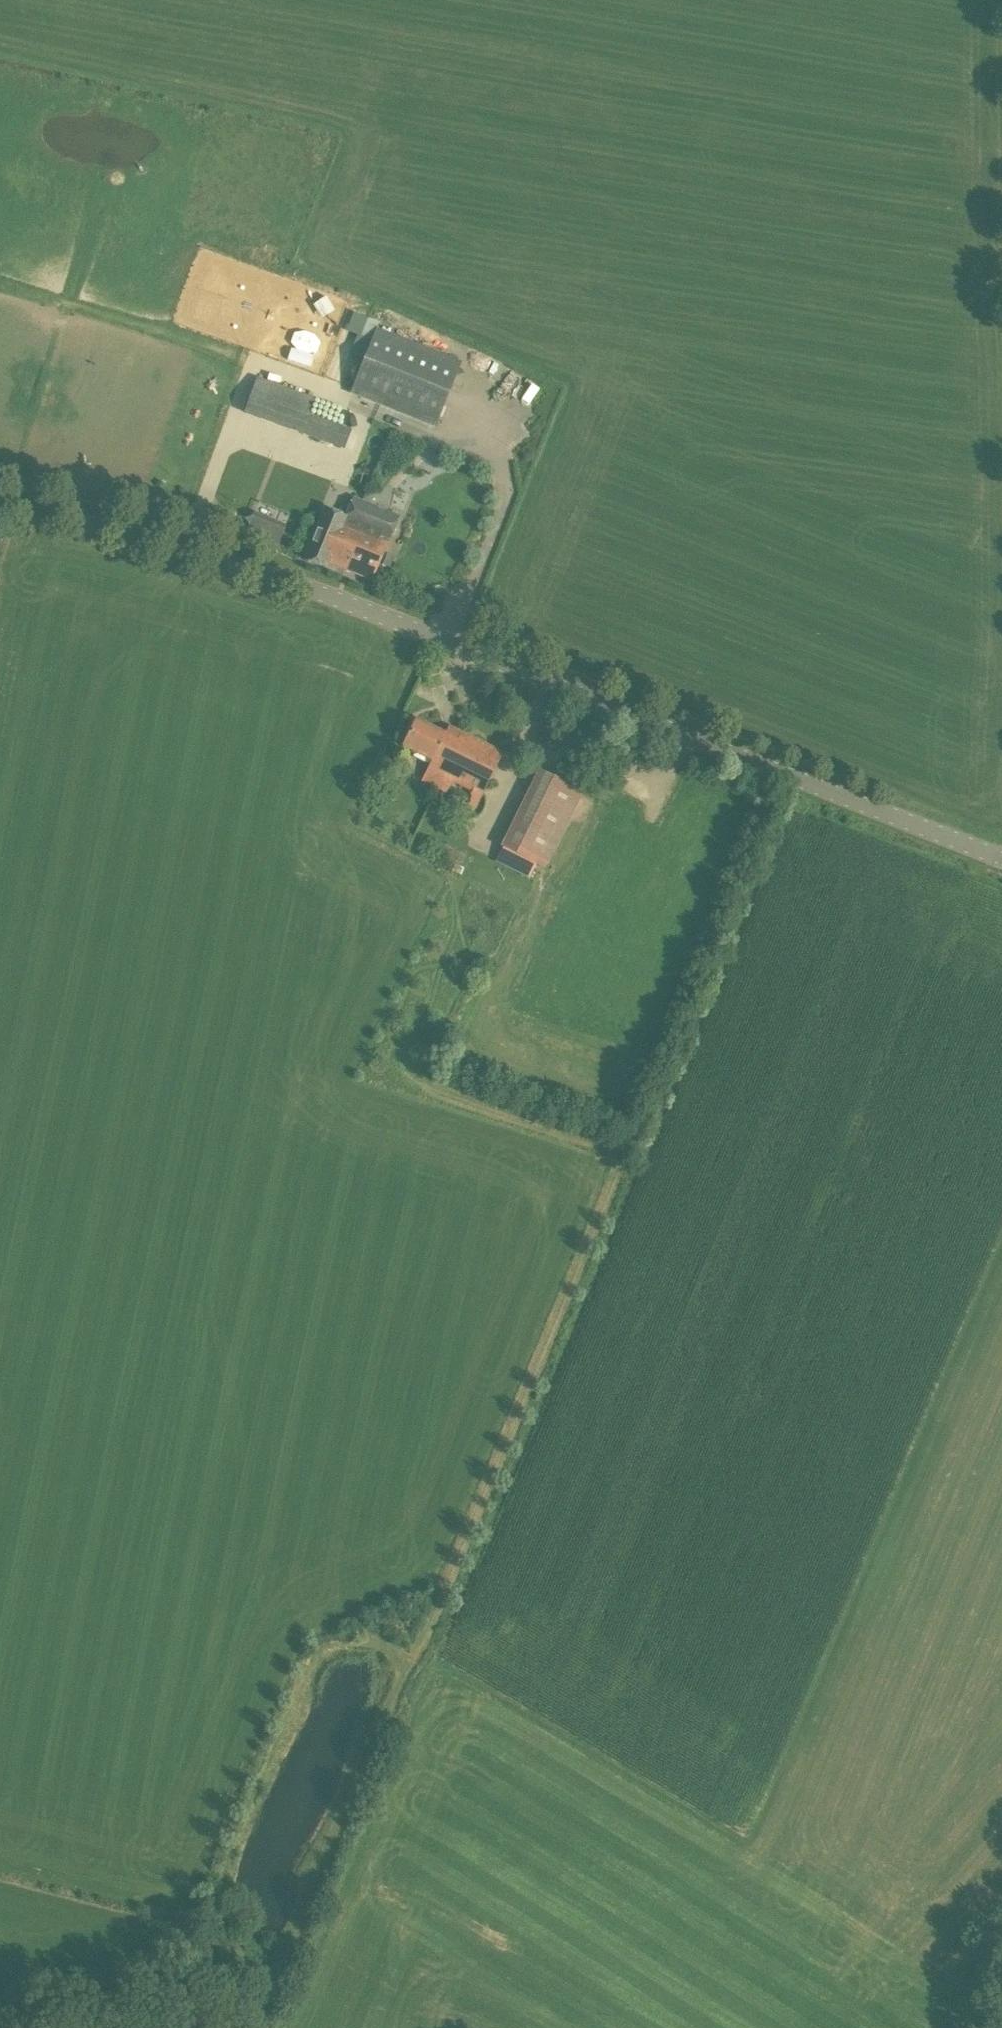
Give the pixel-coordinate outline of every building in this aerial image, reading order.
[(436,428),(462,362),(376,328),(350,394),(436,428)] [(315,398),(256,378),(244,414),(332,446),(340,425),(309,414),(315,398)] [(399,518),(353,499),(346,518),(324,509),(305,559),(326,568),(328,563),(372,582),(388,545),(399,518)] [(254,513),(247,532),(277,545),(285,525),(254,513)] [(445,734),(416,720),(403,747),(432,761),(421,782),(439,790),(445,778),(482,797),(504,752),(449,725),(445,734)] [(547,868),(582,793),(538,770),(501,846),(547,868)]
